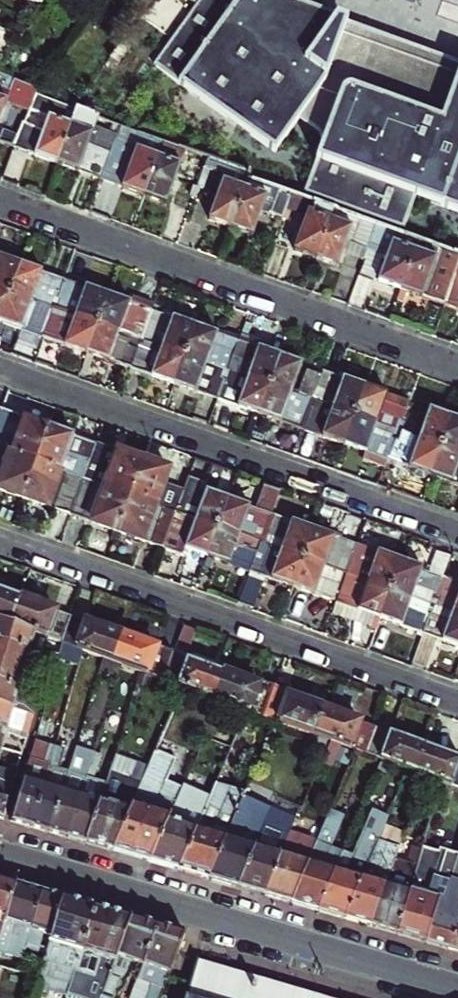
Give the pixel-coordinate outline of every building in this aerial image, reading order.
[(145,10),(152,0),(132,0),(145,10)] [(154,65),(275,152),(298,119),(316,131),(319,137),(320,146),(303,192),(402,230),(414,197),(457,214),(457,65),(375,33),(318,12),(288,0),(200,0),(154,65)] [(6,101),(11,85),(0,81),(0,117),(6,101)] [(19,88),(11,85),(6,101),(12,104),(19,88)] [(19,88),(12,104),(26,109),(32,93),(19,88)] [(13,148),(57,164),(77,109),(74,108),(32,93),(26,109),(49,117),(44,130),(22,122),(17,136),(13,148)] [(111,154),(121,125),(111,122),(77,109),(57,164),(101,180),(111,154)] [(17,136),(2,131),(0,137),(0,143),(13,148),(17,136)] [(144,196),(164,141),(143,133),(132,161),(111,154),(101,180),(144,196)] [(186,150),(164,141),(144,196),(166,204),(186,150)] [(192,192),(198,194),(200,189),(203,191),(211,171),(225,177),(210,220),(230,227),(249,173),(208,157),(197,188),(193,187),(192,192)] [(249,173),(230,227),(252,235),(260,211),(268,214),(269,211),(282,216),(286,205),(290,195),(273,189),(275,182),(249,173)] [(315,258),(329,220),(332,211),(290,195),(286,205),(282,216),(285,218),(289,206),(308,213),(294,251),(315,258)] [(369,243),(375,226),(332,211),(329,220),(315,258),(337,266),(342,252),(351,228),(354,230),(349,243),(363,249),(366,250),(369,243)] [(400,289),(414,251),(392,244),(396,234),(375,226),(369,243),(389,250),(378,282),(400,289)] [(351,228),(342,252),(360,258),(361,254),(363,249),(349,243),(354,230),(351,228)] [(363,259),(357,274),(378,282),(389,250),(369,243),(366,250),(363,249),(361,254),(367,256),(365,260),(363,259)] [(449,280),(452,281),(457,267),(414,251),(400,289),(444,305),(449,290),(452,291),(454,286),(447,284),(449,280)] [(10,293),(20,264),(0,257),(0,290),(10,293)] [(20,264),(10,293),(31,301),(35,292),(44,295),(43,300),(52,304),(54,300),(57,301),(64,280),(20,264)] [(457,311),(457,268),(457,267),(452,281),(449,280),(447,284),(454,286),(452,291),(449,290),(444,305),(457,311)] [(97,325),(107,296),(64,280),(57,301),(54,300),(52,304),(58,306),(57,310),(97,325)] [(10,293),(0,290),(0,320),(10,293)] [(31,301),(10,293),(0,320),(0,323),(44,338),(51,317),(49,316),(50,312),(55,314),(57,310),(31,301)] [(97,325),(142,341),(144,337),(139,335),(141,331),(143,331),(150,311),(152,305),(132,298),(130,304),(107,296),(97,325)] [(87,354),(97,325),(57,310),(55,314),(50,312),(49,316),(51,317),(44,338),(87,354)] [(142,341),(184,356),(195,327),(150,311),(143,331),(141,331),(139,335),(144,337),(142,341)] [(141,345),(142,341),(97,325),(87,354),(130,369),(137,349),(134,347),(136,343),(141,345)] [(184,356),(229,372),(231,367),(226,366),(227,362),(229,362),(237,342),(239,338),(223,332),(222,337),(195,327),(184,356)] [(174,385),(184,356),(142,341),(141,345),(136,343),(134,347),(137,349),(130,369),(151,377),(174,385)] [(270,386),(280,358),(237,342),(229,362),(227,362),(226,366),(231,367),(229,372),(270,386)] [(228,376),(229,372),(184,356),(174,385),(195,393),(216,400),(224,379),(221,378),(223,374),(228,376)] [(302,366),(280,358),(270,386),(292,394),(302,366)] [(130,369),(128,373),(150,381),(151,377),(130,369)] [(260,415),(270,386),(229,372),(228,376),(223,374),(221,378),(224,379),(216,400),(260,415)] [(308,372),(300,397),(299,400),(304,402),(306,397),(310,398),(309,401),(313,402),(314,400),(322,377),(308,372)] [(364,388),(323,373),(322,377),(314,400),(318,401),(316,407),(321,408),(322,405),(354,417),(364,388)] [(174,385),(171,392),(192,400),(195,393),(174,385)] [(300,397),(292,394),(270,386),(260,415),(302,431),(313,402),(309,401),(310,398),(306,397),(304,402),(299,400),(300,397)] [(354,417),(400,433),(401,429),(395,427),(397,423),(400,424),(408,403),(364,388),(354,417)] [(302,431),(344,445),(354,417),(322,405),(321,408),(316,407),(318,401),(314,400),(313,402),(302,431)] [(36,462),(48,428),(1,411),(0,415),(0,449),(36,462)] [(441,448),(451,419),(430,411),(419,440),(441,448)] [(398,437),(400,433),(354,417),(344,445),(366,453),(373,456),(370,463),(384,468),(387,461),(394,440),(391,439),(393,435),(398,437)] [(451,419),(441,448),(457,454),(457,421),(451,419)] [(36,462),(83,479),(96,444),(48,428),(36,462)] [(441,448),(419,440),(400,433),(398,437),(393,435),(391,439),(394,440),(387,461),(413,471),(414,477),(421,480),(427,476),(430,477),(441,448)] [(131,497),(144,462),(96,444),(83,479),(131,497)] [(441,448),(430,477),(457,487),(457,454),(441,448)] [(36,462),(0,449),(0,490),(23,498),(36,462)] [(373,456),(366,453),(363,461),(370,463),(373,456)] [(71,515),(83,479),(36,462),(23,498),(48,507),(54,490),(65,493),(58,511),(71,515)] [(131,497),(176,513),(183,493),(163,486),(169,470),(144,462),(131,497)] [(217,528),(228,499),(200,489),(202,482),(189,477),(183,493),(176,513),(217,528)] [(119,532),(131,497),(83,479),(71,515),(119,532)] [(218,528),(258,543),(260,538),(265,540),(267,536),(264,535),(272,515),(280,492),(264,487),(256,509),(228,499),(217,528),(218,528)] [(164,548),(176,513),(131,497),(119,532),(164,548)] [(207,556),(217,528),(176,513),(164,548),(185,555),(187,549),(207,556)] [(303,559),(304,559),(314,530),(272,515),(264,535),(267,536),(265,540),(260,538),(258,543),(303,559)] [(257,548),(258,543),(218,528),(217,528),(207,556),(205,563),(228,571),(230,565),(251,572),(258,553),(261,554),(262,550),(257,548)] [(304,559),(343,573),(344,569),(350,571),(352,567),(349,566),(355,548),(356,545),(314,530),(304,559)] [(293,588),(304,559),(303,559),(258,543),(257,548),(262,550),(261,554),(258,553),(251,572),(265,578),(293,588)] [(390,590),(401,561),(378,554),(378,556),(355,548),(349,566),(352,567),(350,571),(344,569),(343,573),(349,575),(390,590)] [(390,590),(429,604),(431,600),(437,602),(438,598),(435,597),(442,577),(450,556),(436,552),(428,575),(420,572),(421,569),(401,561),(390,590)] [(336,603),(343,583),(340,582),(341,578),(347,580),(349,575),(343,573),(304,559),(293,588),(336,603)] [(251,572),(248,580),(263,585),(265,578),(251,572)] [(380,619),(390,590),(349,575),(347,580),(341,578),(340,582),(343,583),(346,585),(339,604),(372,616),(368,626),(367,629),(375,632),(380,619)] [(457,615),(457,582),(442,577),(435,597),(438,598),(437,602),(431,600),(429,604),(435,606),(457,615)] [(263,585),(248,580),(239,606),(253,611),(263,585)] [(11,622),(20,597),(0,590),(0,618),(11,622)] [(435,606),(429,604),(390,590),(380,619),(422,634),(428,615),(426,613),(428,609),(433,611),(435,606)] [(11,622),(15,624),(60,640),(70,616),(20,597),(11,622)] [(372,616),(339,604),(335,614),(368,626),(372,616)] [(411,664),(425,669),(436,639),(457,647),(457,615),(435,606),(433,611),(428,609),(426,613),(428,615),(422,634),(411,664)] [(64,642),(83,649),(101,656),(112,660),(121,635),(70,616),(60,640),(64,642)] [(9,643),(15,624),(11,622),(0,618),(0,641),(9,643)] [(60,640),(15,624),(9,643),(9,646),(48,658),(50,652),(60,654),(64,642),(60,640)] [(183,627),(175,648),(188,653),(195,631),(183,627)] [(173,654),(174,653),(157,646),(157,648),(121,635),(112,660),(118,662),(136,669),(164,679),(173,654)] [(4,663),(9,646),(9,643),(0,641),(0,662),(4,663)] [(47,663),(48,658),(9,646),(4,663),(3,664),(24,670),(25,666),(35,669),(38,661),(47,663)] [(212,697),(222,672),(173,654),(164,679),(178,685),(212,697)] [(24,670),(3,664),(0,675),(0,685),(37,696),(39,690),(20,684),(24,670)] [(222,672),(212,697),(243,709),(264,716),(273,691),(275,686),(259,681),(257,685),(222,672)] [(37,696),(0,685),(0,704),(32,714),(37,696)] [(275,686),(273,691),(288,697),(290,692),(275,686)] [(314,735),(324,710),(288,697),(273,691),(264,716),(273,719),(301,730),(314,735)] [(26,733),(32,714),(0,704),(0,725),(26,733)] [(374,729),(360,723),(324,710),(314,735),(326,740),(351,749),(365,754),(374,729)] [(167,714),(146,766),(113,851),(150,862),(180,788),(165,782),(174,759),(162,754),(177,718),(167,714)] [(0,725),(0,746),(2,746),(6,732),(19,736),(19,737),(25,739),(26,733),(0,725)] [(416,773),(425,748),(374,729),(365,754),(379,759),(405,769),(416,773)] [(32,827),(49,832),(67,770),(73,753),(60,749),(63,740),(57,738),(55,746),(32,827)] [(25,774),(11,821),(32,827),(55,746),(35,740),(31,755),(29,760),(25,774)] [(67,837),(93,748),(83,746),(78,763),(79,768),(77,773),(67,770),(49,832),(67,837)] [(100,751),(93,748),(67,837),(85,842),(103,781),(92,778),(100,751)] [(425,748),(416,773),(424,776),(442,782),(457,788),(457,760),(425,748)] [(113,851),(146,766),(129,759),(121,778),(106,773),(103,781),(85,842),(113,851)] [(5,779),(3,784),(11,786),(15,772),(9,770),(0,767),(0,778),(5,779)] [(213,782),(208,796),(179,870),(208,878),(242,796),(249,777),(239,773),(233,788),(213,782)] [(180,788),(150,862),(179,870),(208,796),(181,785),(180,788)] [(2,818),(10,791),(0,788),(0,818),(2,818)] [(270,807),(242,796),(208,878),(237,887),(270,807)] [(270,807),(237,887),(264,895),(282,850),(278,848),(285,832),(287,830),(292,816),(270,807)] [(344,872),(334,869),(318,911),(344,918),(376,839),(386,815),(371,810),(344,872)] [(293,813),(292,816),(287,830),(285,832),(278,848),(282,850),(264,895),(290,902),(306,861),(289,857),(305,817),(297,814),(293,813)] [(306,861),(290,902),(318,911),(334,869),(324,866),(336,838),(318,831),(306,861)] [(376,839),(344,918),(370,926),(399,848),(400,842),(394,840),(392,846),(376,839)] [(398,934),(448,949),(455,924),(454,924),(457,912),(457,845),(454,854),(436,849),(434,853),(422,849),(410,892),(398,934)] [(409,851),(399,848),(370,926),(398,934),(410,892),(396,888),(409,851)] [(6,914),(15,884),(0,880),(0,913),(6,914)] [(25,948),(41,892),(15,884),(6,914),(5,920),(9,921),(4,942),(25,948)] [(42,933),(51,936),(62,898),(41,892),(25,948),(45,953),(47,949),(39,946),(42,933)] [(51,936),(47,949),(45,953),(38,978),(33,997),(37,997),(45,997),(52,975),(71,981),(74,972),(95,908),(62,898),(51,936)] [(74,972),(93,977),(86,995),(88,996),(87,997),(109,997),(101,995),(130,919),(95,908),(74,972)] [(457,952),(457,912),(454,924),(455,924),(448,949),(457,952)] [(156,926),(130,919),(101,995),(109,997),(114,997),(116,993),(119,994),(122,988),(119,987),(123,984),(130,966),(141,969),(156,926)] [(183,934),(156,926),(141,969),(137,980),(151,985),(146,997),(159,997),(183,934)] [(184,997),(322,997),(196,960),(184,997)]
